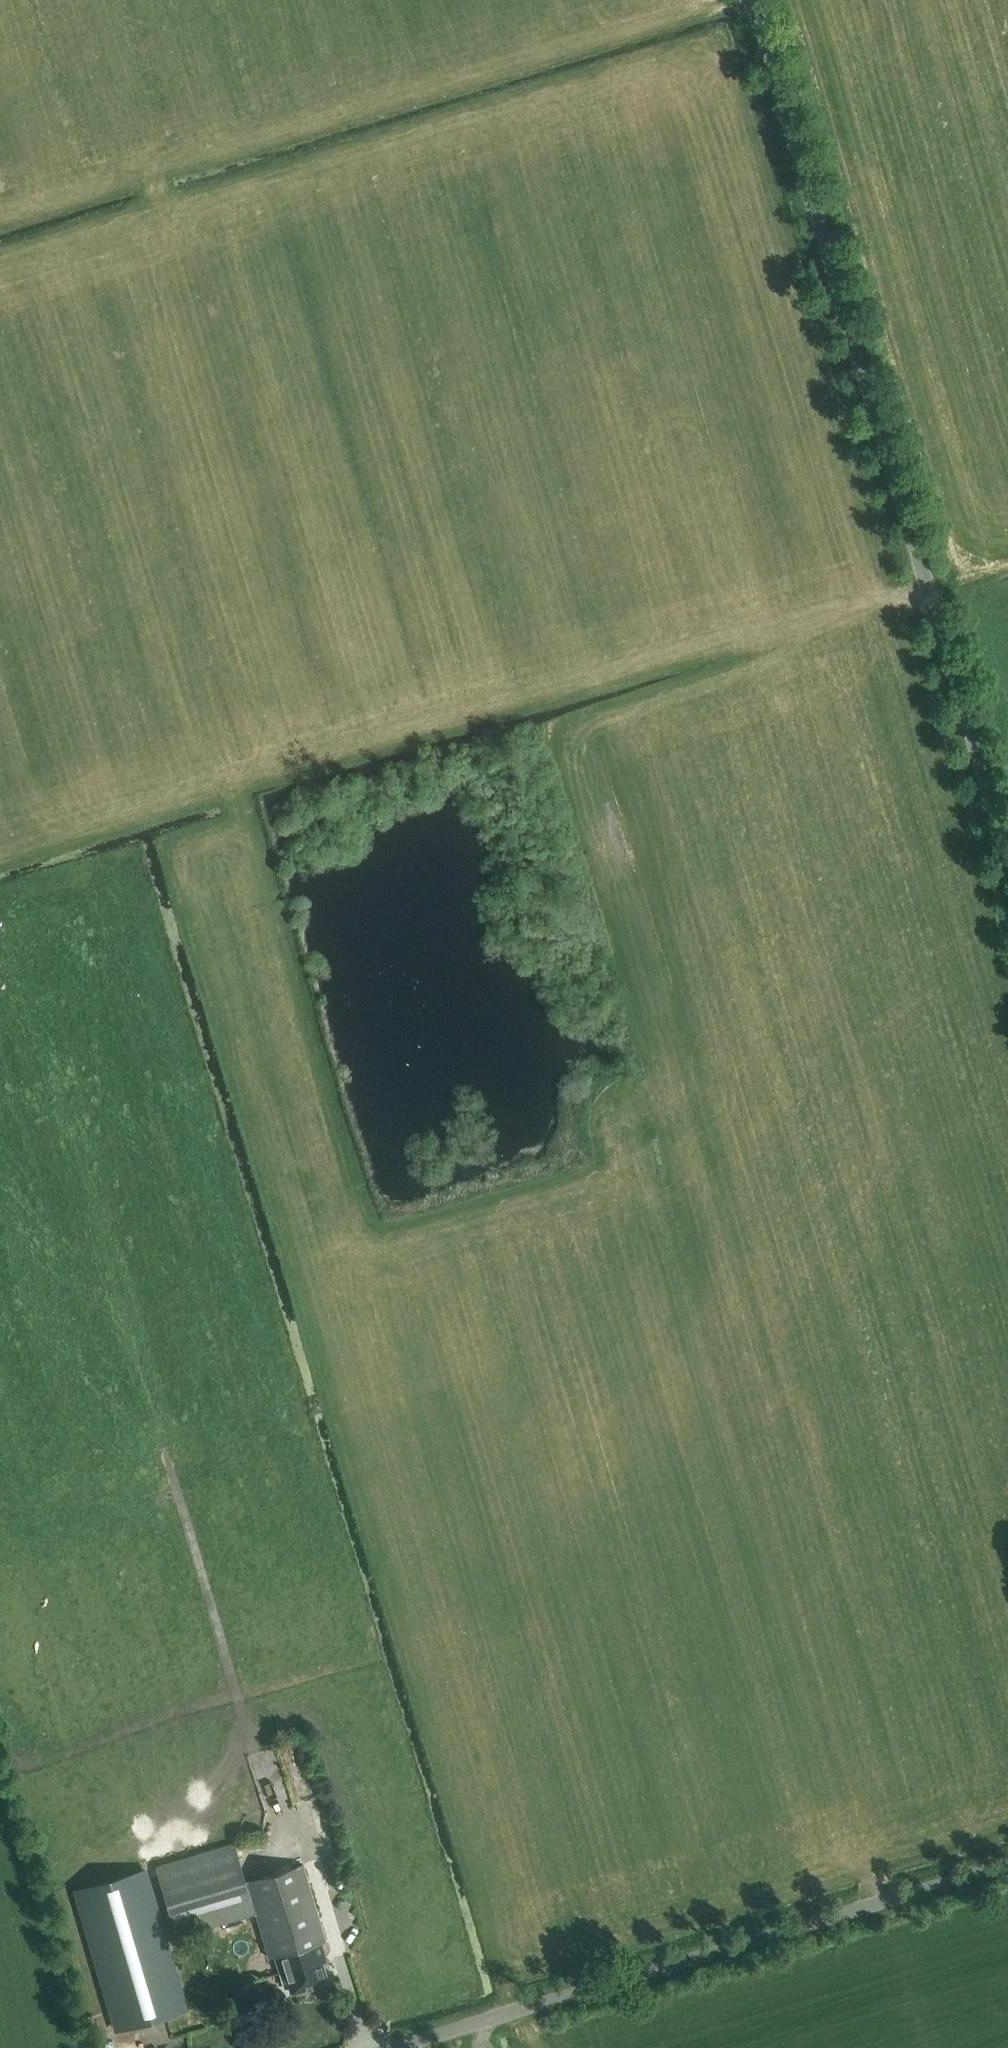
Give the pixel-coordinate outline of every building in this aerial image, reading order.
[(253,1912),(232,1841),(152,1865),(174,1936),(253,1912)] [(302,1863),(246,1880),(269,1957),(275,1956),(280,1972),(285,1971),(291,1992),(327,1981),(322,1962),(327,1960),(322,1941),(325,1940),(302,1863)] [(178,1972),(148,1868),(76,1889),(117,2027),(165,2013),(164,2009),(180,2004),(171,1974),(178,1972)]
